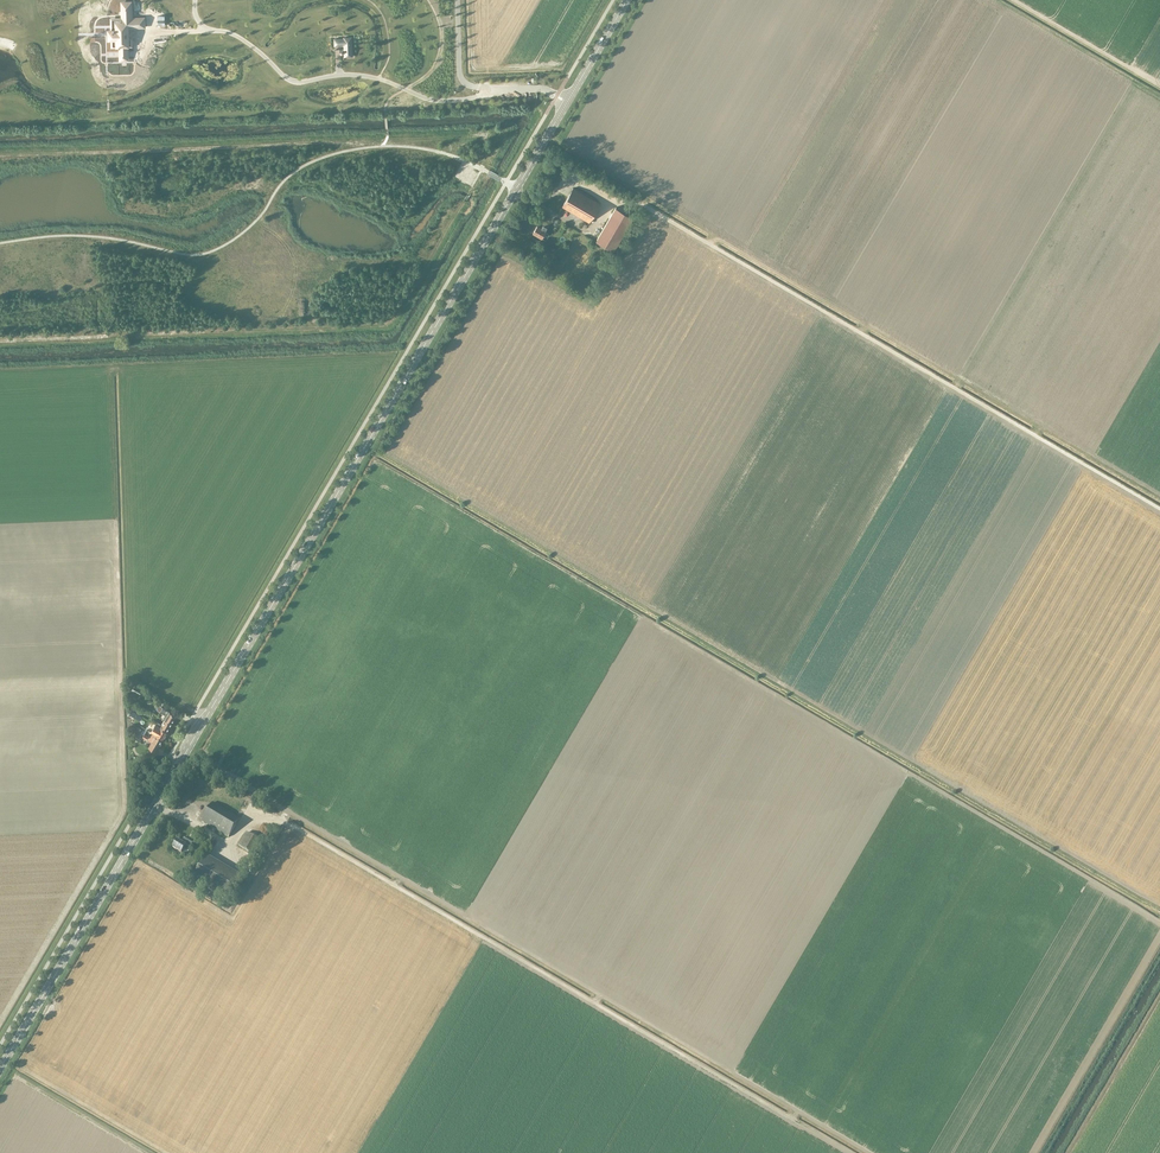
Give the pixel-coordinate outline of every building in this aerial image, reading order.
[(130,17),(130,4),(121,5),(122,17),(130,16),(130,17)] [(127,29),(144,29),(143,20),(120,21),(120,26),(116,26),(116,32),(114,32),(112,32),(108,32),(108,41),(112,41),(112,49),(120,48),(120,52),(127,52),(127,48),(131,48),(131,41),(127,41),(127,38),(128,38),(128,37),(127,37),(127,35),(127,33),(127,29)] [(350,58),(358,57),(357,38),(349,38),(349,40),(344,40),(345,46),(349,46),(350,58)] [(564,179),(577,186),(581,179),(568,172),(564,179)] [(589,222),(600,205),(573,189),(562,207),(589,222)] [(616,207),(597,239),(614,250),(633,217),(616,207)] [(537,225),(533,233),(542,238),(548,227),(546,226),(547,225),(544,223),(541,227),(537,225)] [(142,689),(139,687),(135,685),(132,691),(139,695),(142,689)] [(171,723),(176,716),(169,712),(170,712),(162,708),(160,712),(167,716),(165,719),(171,723)] [(167,731),(171,723),(165,719),(162,724),(155,720),(153,723),(157,725),(160,727),(167,731)] [(162,739),(167,731),(160,727),(156,724),(151,732),(156,735),(162,739)] [(155,751),(162,739),(156,735),(153,733),(148,741),(151,742),(148,747),(155,751)] [(229,837),(240,818),(213,802),(202,821),(229,837)] [(272,813),(267,816),(271,824),(276,821),(272,813)] [(255,855),(263,842),(257,838),(257,839),(252,836),(247,832),(239,845),(245,849),(245,848),(249,851),(249,852),(255,855)] [(177,839),(172,847),(181,852),(186,845),(190,847),(192,843),(184,838),(181,842),(177,839)] [(192,879),(228,900),(242,877),(206,856),(201,865),(198,863),(195,868),(198,870),(192,879)]
